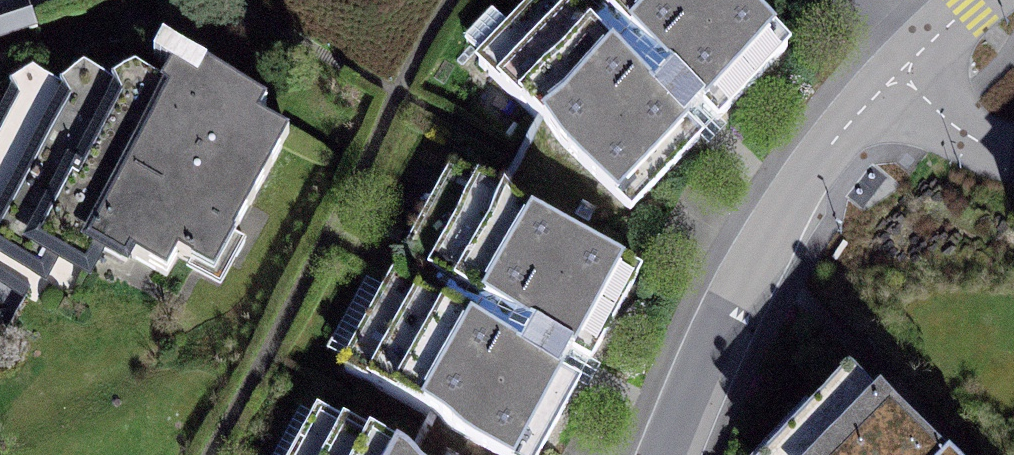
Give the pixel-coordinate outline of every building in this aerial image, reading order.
[(481,65),(620,192),(692,113),(569,0),(541,0),(481,65)] [(737,0),(595,0),(705,102),(771,31),(737,0)] [(28,80),(0,130),(0,265),(7,253),(40,271),(52,252),(86,270),(96,251),(125,266),(130,257),(167,277),(178,257),(194,264),(212,231),(220,236),(222,232),(233,238),(288,137),(259,121),(266,106),(145,40),(132,43),(116,72),(87,56),(76,59),(56,94),(28,80)] [(634,263),(456,172),(410,261),(588,352),(634,263)] [(391,285),(345,379),(500,454),(528,454),(569,372),(391,285)] [(770,454),(944,454),(860,368),(770,454)] [(314,410),(290,454),(398,454),(314,410)]
